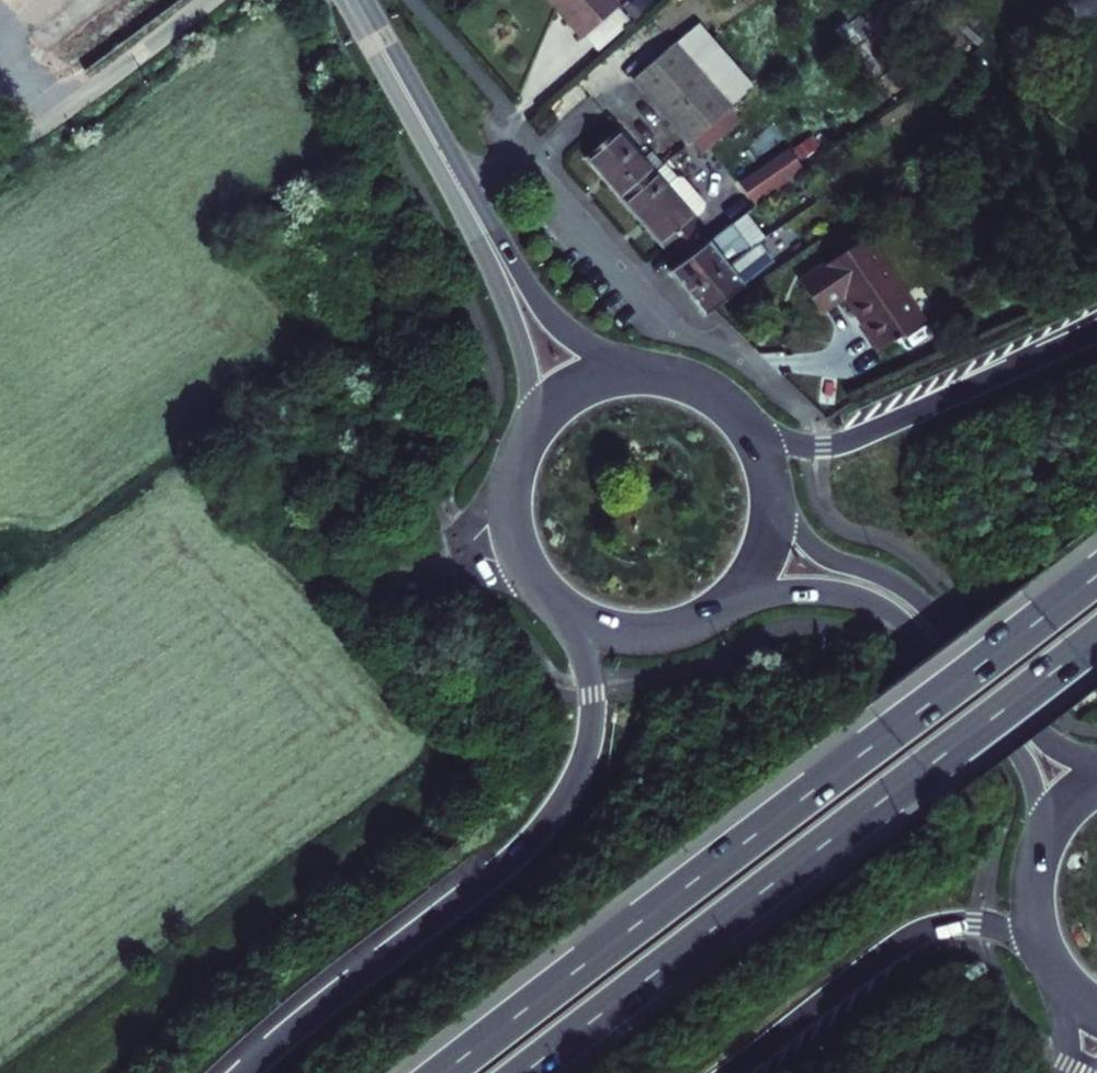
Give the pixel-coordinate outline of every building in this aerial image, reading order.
[(563,27),(566,25),(544,0),(540,0),(563,27)] [(566,25),(563,27),(579,45),(581,43),(616,14),(605,0),(544,0),(566,25)] [(1096,12),(1096,0),(1056,0),(1054,1),(1071,28),(1096,12)] [(630,29),(616,14),(581,43),(595,60),(630,29)] [(664,54),(622,89),(674,152),(676,151),(715,117),(717,116),(664,54)] [(715,117),(676,151),(685,162),(725,128),(715,117)] [(630,169),(600,134),(569,160),(609,208),(640,182),(639,181),(630,169)] [(773,159),(724,194),(735,210),(758,194),(784,175),(773,159)] [(637,163),(630,169),(639,181),(647,174),(637,163)] [(648,175),(640,182),(609,208),(650,257),(656,252),(678,233),(681,231),(680,229),(689,221),(690,215),(668,188),(661,188),(660,189),(648,175)] [(758,194),(735,210),(739,215),(788,180),(784,175),(758,194)] [(679,293),(745,242),(747,245),(756,239),(739,215),(692,249),(668,267),(661,272),(679,293)] [(678,233),(656,252),(668,267),(692,249),(678,233)] [(859,235),(791,280),(813,311),(838,296),(875,350),(885,343),(887,346),(892,342),(890,339),(916,322),(859,235)] [(761,264),(747,245),(745,242),(679,293),(696,313),(761,264)]
